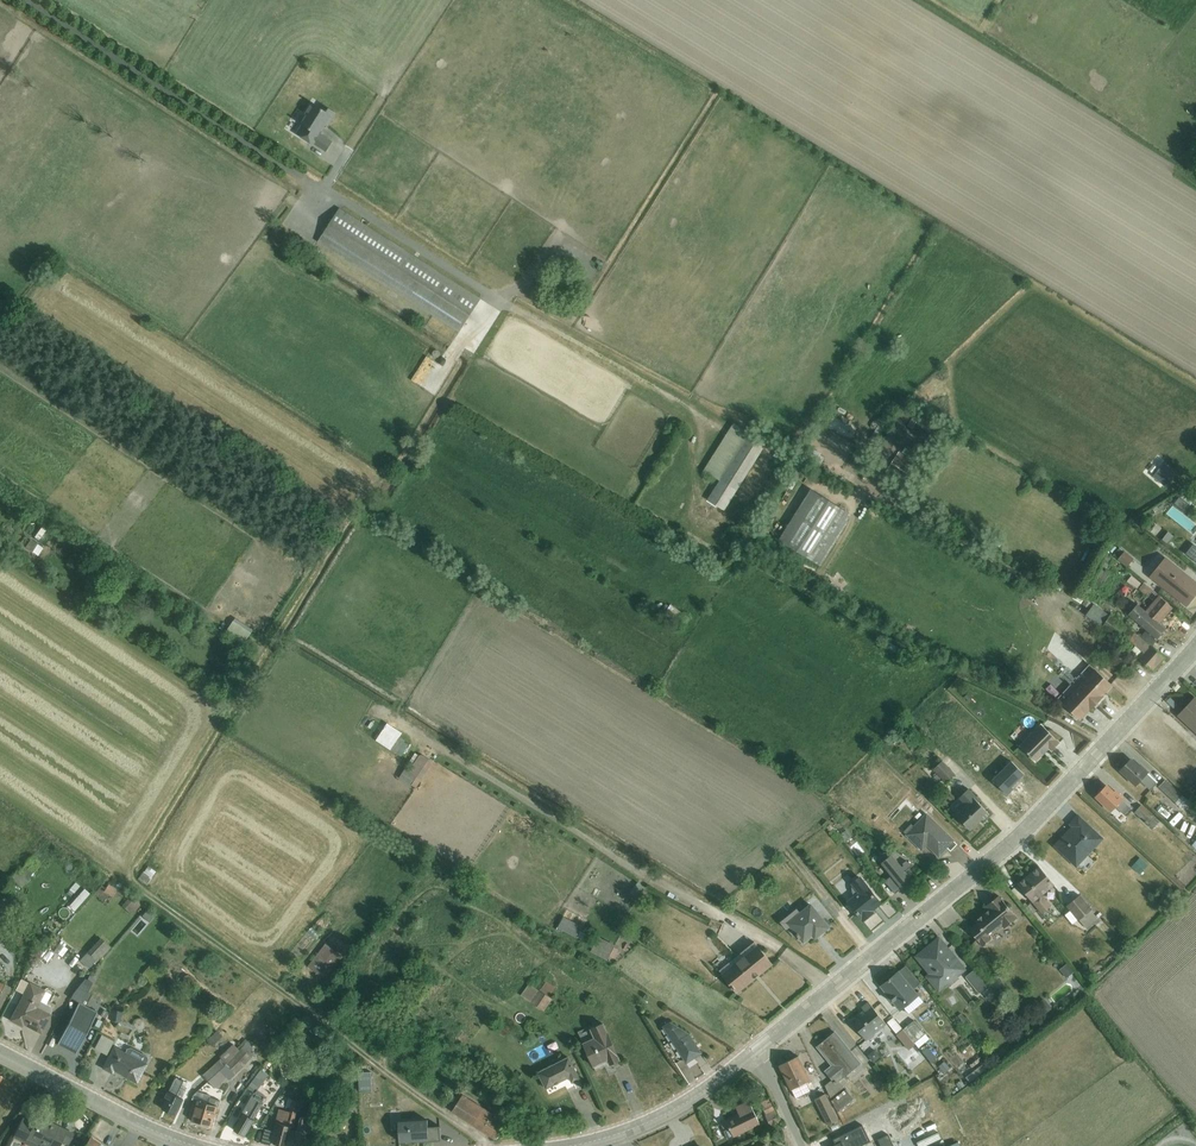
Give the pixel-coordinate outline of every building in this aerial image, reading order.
[(303,123),(297,132),(302,136),(301,137),(312,144),(313,143),(326,152),(333,142),(321,133),(326,125),(329,127),(338,113),(322,103),(320,107),(313,102),(305,115),(306,116),(302,122),(303,123)] [(340,208),(318,243),(459,333),(481,299),(340,208)] [(430,355),(415,376),(422,381),(437,360),(430,355)] [(917,425),(931,433),(937,422),(923,414),(917,425)] [(733,423),(704,471),(720,481),(708,500),(725,511),(766,444),(733,423)] [(881,465),(889,452),(881,447),(873,459),(881,465)] [(913,453),(905,448),(902,452),(899,451),(887,468),(911,486),(923,467),(910,458),(913,453)] [(872,475),(879,465),(874,461),(868,472),(872,475)] [(1163,464),(1153,477),(1164,487),(1175,474),(1163,464)] [(810,489),(779,541),(820,567),(852,515),(810,489)] [(1190,505),(1192,502),(1183,494),(1180,498),(1179,497),(1174,504),(1185,513),(1190,506),(1190,505)] [(44,536),(47,525),(31,520),(28,532),(44,536)] [(1168,532),(1162,540),(1168,544),(1174,537),(1168,532)] [(30,540),(25,548),(38,556),(43,548),(30,540)] [(1194,544),(1186,554),(1195,561),(1195,545),(1194,544)] [(1124,552),(1119,548),(1112,556),(1116,561),(1118,560),(1127,567),(1134,558),(1124,551),(1124,552)] [(1105,562),(1102,566),(1106,569),(1113,559),(1107,555),(1103,561),(1105,562)] [(1165,558),(1150,576),(1187,606),(1195,595),(1195,583),(1165,558)] [(1098,578),(1094,584),(1099,587),(1103,581),(1105,582),(1109,575),(1101,570),(1097,577),(1098,578)] [(1132,575),(1127,581),(1136,588),(1141,583),(1132,575)] [(1144,583),(1139,589),(1148,597),(1153,591),(1144,583)] [(1091,587),(1085,594),(1091,598),(1097,591),(1091,587)] [(1138,603),(1128,614),(1157,639),(1166,629),(1158,622),(1171,607),(1158,595),(1158,596),(1146,610),(1138,603)] [(1094,603),(1086,615),(1126,645),(1129,640),(1136,645),(1130,652),(1138,658),(1138,657),(1153,670),(1164,658),(1135,632),(1135,633),(1094,603)] [(668,618),(675,607),(671,604),(664,615),(668,618)] [(235,618),(225,632),(243,645),(253,631),(235,618)] [(1040,642),(1046,629),(1042,626),(1035,640),(1040,642)] [(887,647),(897,653),(899,648),(889,642),(887,647)] [(1090,665),(1057,699),(1079,719),(1090,707),(1092,708),(1097,703),(1102,698),(1100,696),(1111,685),(1090,665)] [(1194,699),(1188,706),(1187,705),(1184,708),(1185,709),(1179,715),(1195,731),(1195,701),(1194,699)] [(376,741),(402,757),(409,745),(405,742),(406,741),(400,737),(403,733),(387,723),(376,741)] [(1041,724),(1020,745),(1035,761),(1043,754),(1044,754),(1044,753),(1047,750),(1047,751),(1048,750),(1047,749),(1049,748),(1051,751),(1059,743),(1048,731),(1041,724)] [(420,755),(419,756),(415,754),(409,764),(412,766),(409,772),(405,769),(399,779),(411,786),(412,785),(417,789),(434,762),(422,754),(421,756),(420,755)] [(1141,781),(1150,790),(1158,782),(1140,765),(1138,767),(1131,760),(1120,771),(1136,786),(1141,781)] [(955,774),(943,761),(934,769),(947,783),(955,774)] [(1180,808),(1188,800),(1183,795),(1165,780),(1158,787),(1175,803),(1180,808)] [(1116,807),(1126,816),(1133,808),(1115,791),(1114,793),(1106,786),(1096,797),(1112,812),(1116,807)] [(978,803),(980,801),(969,788),(959,798),(966,806),(956,815),(970,831),(982,819),(983,820),(989,814),(978,803)] [(1142,805),(1135,812),(1142,819),(1141,821),(1144,824),(1146,823),(1152,829),(1160,822),(1142,805)] [(1164,805),(1160,809),(1169,817),(1173,812),(1164,805)] [(911,824),(904,832),(906,834),(905,835),(922,851),(928,845),(939,856),(947,848),(951,851),(957,844),(926,814),(914,826),(911,824)] [(1054,846),(1077,867),(1103,839),(1078,815),(1070,824),(1072,827),(1054,846)] [(1170,825),(1178,821),(1176,815),(1167,819),(1170,825)] [(843,835),(851,840),(855,833),(847,828),(843,835)] [(862,853),(857,844),(852,847),(857,856),(862,853)] [(881,856),(881,857),(881,859),(881,860),(881,861),(882,863),(892,875),(885,881),(895,893),(902,888),(903,889),(913,880),(911,878),(910,878),(905,872),(914,865),(907,861),(903,864),(904,865),(902,867),(892,855),(891,855),(890,854),(889,853),(888,853),(886,852),(885,852),(884,853),(883,853),(882,854),(881,855),(881,856)] [(1140,875),(1148,865),(1140,857),(1131,867),(1140,875)] [(779,876),(791,868),(784,858),(773,867),(779,876)] [(148,866),(144,872),(143,872),(138,879),(147,885),(152,878),(151,878),(156,872),(148,866)] [(1039,867),(1018,884),(1042,914),(1051,906),(1043,895),(1054,886),(1039,867)] [(1134,880),(1139,874),(1133,869),(1128,874),(1134,880)] [(852,888),(853,892),(855,896),(847,901),(863,921),(873,913),(871,910),(880,902),(860,877),(851,884),(853,886),(852,887),(852,888)] [(637,900),(646,888),(638,883),(629,894),(637,900)] [(103,892),(112,897),(116,890),(108,884),(103,892)] [(1173,898),(1177,893),(1170,887),(1160,897),(1167,905),(1173,898)] [(84,889),(68,907),(74,912),(90,894),(84,889)] [(0,890),(0,915),(12,901),(0,890)] [(731,903),(737,907),(743,898),(736,894),(731,903)] [(1079,920),(1087,929),(1098,919),(1091,910),(1092,910),(1080,894),(1066,906),(1078,921),(1079,920)] [(980,943),(979,943),(982,947),(991,939),(989,936),(1002,926),(1004,928),(1018,918),(1015,914),(1014,915),(999,896),(987,906),(989,909),(975,922),(976,923),(969,929),(980,943)] [(133,899),(125,910),(132,916),(140,905),(133,899)] [(891,900),(883,905),(890,917),(898,912),(891,900)] [(780,922),(786,930),(790,926),(799,938),(800,938),(803,942),(812,935),(815,938),(829,928),(810,904),(800,912),(797,908),(780,922)] [(599,937),(591,952),(607,961),(616,946),(599,937)] [(101,938),(80,960),(88,969),(87,970),(89,972),(91,970),(90,969),(89,968),(96,961),(97,962),(104,955),(111,948),(101,938)] [(959,978),(958,977),(966,971),(941,940),(929,950),(928,948),(917,957),(929,972),(925,976),(939,993),(947,986),(949,987),(959,978)] [(59,943),(53,951),(62,957),(67,949),(59,943)] [(325,980),(344,957),(326,943),(308,967),(325,980)] [(737,993),(772,964),(754,943),(719,971),(737,993)] [(670,967),(670,959),(662,960),(662,968),(670,967)] [(1067,964),(1060,970),(1067,979),(1074,972),(1067,964)] [(906,966),(899,972),(914,990),(921,984),(906,966)] [(979,993),(989,985),(976,968),(965,977),(979,993)] [(888,998),(900,1012),(919,996),(914,990),(899,972),(880,987),(889,998),(888,998)] [(653,974),(650,979),(660,986),(664,981),(653,974)] [(78,1002),(57,1045),(75,1054),(97,1012),(85,1006),(91,994),(87,992),(92,983),(91,982),(93,978),(89,975),(86,980),(84,979),(70,998),(78,1002)] [(998,993),(1006,986),(998,976),(990,983),(998,993)] [(23,995),(10,1020),(22,1027),(23,1024),(41,1033),(50,1014),(51,1011),(51,1009),(50,1007),(50,1006),(46,1004),(46,1005),(40,1002),(46,991),(29,982),(28,983),(21,979),(15,991),(23,995)] [(1072,979),(1050,994),(1057,1003),(1078,988),(1072,979)] [(530,984),(521,996),(543,1012),(553,1000),(550,997),(556,988),(547,982),(540,991),(530,984)] [(645,998),(647,993),(635,986),(633,990),(645,998)] [(989,1001),(997,994),(990,986),(982,993),(989,1001)] [(717,1000),(720,995),(710,988),(706,994),(717,1000)] [(875,1036),(875,1034),(887,1025),(869,1002),(861,1008),(864,1011),(850,1021),(866,1041),(868,1040),(870,1040),(875,1036)] [(111,1011),(110,1021),(120,1022),(121,1012),(111,1011)] [(706,1019),(695,1012),(691,1017),(702,1024),(706,1019)] [(298,1027),(297,1028),(307,1035),(312,1027),(313,1028),(316,1024),(315,1024),(315,1023),(305,1016),(298,1027)] [(916,1044),(919,1048),(930,1039),(914,1020),(903,1029),(916,1044)] [(663,1026),(687,1063),(702,1053),(689,1033),(670,1022),(663,1026)] [(222,1028),(232,1039),(234,1037),(237,1034),(236,1033),(231,1028),(227,1023),(222,1028)] [(610,1065),(620,1061),(603,1023),(590,1029),(590,1030),(579,1035),(594,1067),(608,1061),(610,1065)] [(499,1035),(504,1038),(511,1028),(505,1025),(499,1035)] [(903,1029),(897,1035),(909,1050),(916,1044),(903,1029)] [(207,1040),(210,1044),(213,1047),(222,1039),(223,1037),(222,1035),(218,1031),(217,1031),(207,1040)] [(824,1071),(836,1084),(861,1065),(835,1033),(818,1047),(832,1065),(824,1071)] [(101,1035),(94,1049),(107,1055),(114,1041),(101,1035)] [(219,1043),(223,1048),(231,1042),(227,1038),(226,1037),(219,1043)] [(545,1045),(550,1054),(563,1048),(558,1038),(545,1045)] [(231,1061),(249,1041),(246,1039),(245,1041),(238,1048),(234,1044),(221,1057),(222,1058),(203,1075),(203,1076),(208,1082),(209,1082),(227,1065),(231,1061)] [(209,1082),(208,1082),(215,1089),(227,1078),(230,1081),(252,1058),(256,1053),(251,1049),(254,1045),(249,1041),(231,1061),(227,1065),(209,1082)] [(338,1041),(333,1047),(340,1054),(345,1048),(346,1047),(338,1041)] [(323,1043),(316,1046),(320,1057),(328,1054),(323,1043)] [(114,1046),(103,1068),(111,1073),(113,1070),(124,1076),(138,1083),(148,1064),(147,1063),(149,1060),(148,1056),(131,1048),(128,1049),(126,1052),(114,1046)] [(927,1047),(922,1052),(932,1064),(938,1059),(927,1047)] [(875,1050),(868,1055),(873,1062),(881,1057),(875,1050)] [(915,1051),(904,1060),(908,1064),(919,1055),(915,1051)] [(810,1091),(806,1082),(810,1080),(798,1056),(779,1066),(791,1090),(792,1090),(796,1099),(810,1091)] [(572,1083),(579,1079),(568,1057),(538,1072),(546,1089),(556,1084),(556,1085),(559,1084),(559,1083),(569,1077),(572,1083)] [(980,1057),(972,1060),(975,1067),(982,1065),(980,1057)] [(934,1071),(925,1060),(920,1064),(929,1075),(934,1071)] [(939,1066),(944,1074),(950,1069),(945,1062),(939,1066)] [(244,1114),(234,1131),(245,1137),(267,1097),(258,1091),(261,1086),(262,1087),(264,1085),(263,1084),(269,1076),(262,1071),(262,1070),(259,1067),(245,1085),(247,1087),(254,1093),(248,1103),(243,1113),(244,1114)] [(363,1073),(359,1073),(360,1093),(363,1093),(372,1092),(371,1072),(363,1073)] [(915,1075),(904,1082),(906,1087),(918,1080),(915,1075)] [(168,1099),(164,1107),(168,1109),(167,1112),(176,1116),(183,1099),(182,1099),(187,1089),(185,1088),(188,1083),(176,1077),(169,1092),(168,1092),(165,1098),(168,1099)] [(832,1080),(825,1086),(831,1097),(831,1098),(844,1088),(839,1082),(836,1084),(832,1080)] [(835,1108),(838,1111),(854,1099),(846,1089),(832,1101),(835,1108)] [(198,1102),(192,1122),(209,1127),(209,1126),(212,1127),(217,1107),(219,1107),(221,1100),(211,1098),(212,1096),(198,1092),(194,1095),(192,1099),(192,1100),(198,1102)] [(830,1128),(840,1123),(838,1120),(839,1119),(826,1094),(814,1100),(827,1126),(828,1125),(830,1128)] [(452,1111),(495,1139),(498,1138),(506,1126),(491,1116),(493,1114),(463,1095),(452,1111)] [(291,1130),(291,1128),(292,1128),(294,1129),(299,1111),(301,1112),(303,1102),(297,1101),(293,1100),(289,1112),(279,1109),(273,1132),(277,1133),(274,1144),(281,1145),(286,1145),(291,1130)] [(286,1145),(287,1145),(293,1145),(306,1145),(307,1133),(310,1134),(311,1134),(312,1119),(320,1121),(325,1104),(312,1101),(311,1101),(307,1117),(300,1116),(298,1131),(291,1130),(286,1145)] [(721,1124),(728,1140),(760,1124),(749,1101),(736,1108),(739,1115),(721,1124)] [(771,1111),(767,1113),(765,1114),(771,1128),(780,1124),(782,1123),(776,1110),(775,1110),(771,1104),(768,1105),(771,1111)] [(66,1131),(54,1125),(53,1128),(49,1126),(47,1125),(47,1124),(36,1118),(37,1116),(32,1126),(23,1121),(22,1121),(23,1118),(22,1118),(12,1137),(29,1145),(59,1145),(61,1142),(66,1131)] [(861,1118),(836,1132),(842,1143),(867,1130),(861,1118)] [(428,1120),(399,1121),(400,1142),(418,1141),(418,1142),(441,1141),(440,1126),(428,1127),(428,1120)] [(934,1122),(920,1129),(923,1136),(937,1130),(934,1122)] [(66,1131),(61,1142),(68,1145),(73,1134),(66,1131)] [(100,1144),(89,1137),(84,1145),(98,1145),(100,1144)]
